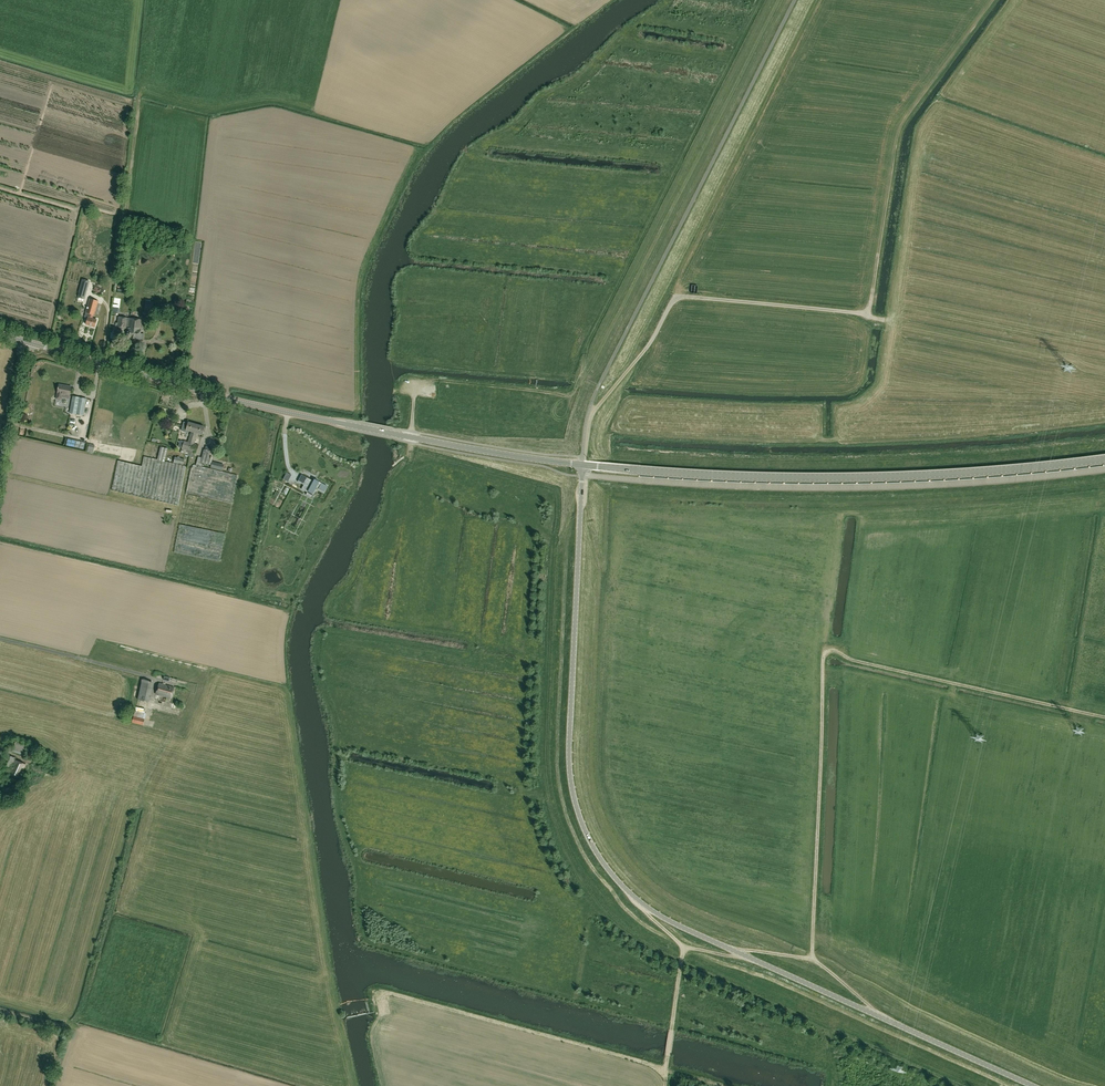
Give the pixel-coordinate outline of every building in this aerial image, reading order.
[(83,303),(89,282),(83,280),(80,288),(81,289),(77,301),(83,303)] [(97,320),(92,319),(93,315),(94,315),(99,301),(90,298),(85,313),(86,313),(85,316),(88,317),(86,325),(95,327),(97,320)] [(120,312),(121,300),(114,300),(113,311),(120,312)] [(153,315),(154,302),(145,301),(143,314),(153,315)] [(117,330),(118,327),(128,329),(127,338),(143,340),(144,334),(141,333),(141,331),(143,320),(129,319),(119,317),(118,323),(114,323),(113,330),(117,330)] [(59,385),(57,394),(56,399),(62,400),(62,398),(69,400),(72,387),(59,385)] [(77,414),(80,397),(73,396),(69,413),(77,414)] [(83,415),(86,399),(80,397),(77,414),(83,415)] [(427,417),(428,424),(439,423),(439,416),(427,417)] [(189,451),(196,424),(189,423),(186,431),(191,432),(191,434),(190,434),(188,442),(184,441),(181,452),(187,454),(187,455),(192,457),(193,452),(189,451)] [(205,427),(196,424),(189,451),(193,452),(192,457),(193,457),(195,452),(196,452),(198,445),(194,444),(197,434),(202,435),(205,427)] [(224,464),(212,461),(214,452),(210,451),(211,448),(205,446),(205,449),(204,449),(202,457),(198,456),(196,465),(201,466),(202,463),(211,465),(210,468),(222,471),(224,464)] [(118,460),(112,489),(178,505),(186,466),(164,462),(167,448),(160,447),(157,460),(144,457),(142,466),(118,460)] [(173,463),(183,465),(185,459),(180,458),(180,457),(178,456),(177,458),(175,457),(173,463)] [(238,476),(195,465),(191,468),(187,494),(232,504),(238,476)] [(286,481),(288,477),(290,478),(291,475),(287,472),(283,479),(286,481)] [(327,486),(317,480),(316,482),(307,478),(301,489),(307,492),(306,495),(308,491),(313,494),(316,488),(324,492),(327,486)] [(226,534),(203,529),(180,524),(174,552),(220,562),(226,534)] [(142,680),(138,700),(149,703),(154,683),(142,680)] [(172,699),(175,688),(159,683),(156,694),(172,699)] [(132,723),(143,725),(145,719),(143,718),(144,713),(143,712),(144,709),(136,707),(132,723)] [(12,749),(22,752),(25,744),(15,740),(12,749)] [(37,755),(36,749),(30,747),(26,751),(27,757),(32,759),(37,755)] [(6,754),(2,764),(11,768),(15,758),(6,754)] [(20,778),(26,765),(15,760),(9,773),(20,778)]
